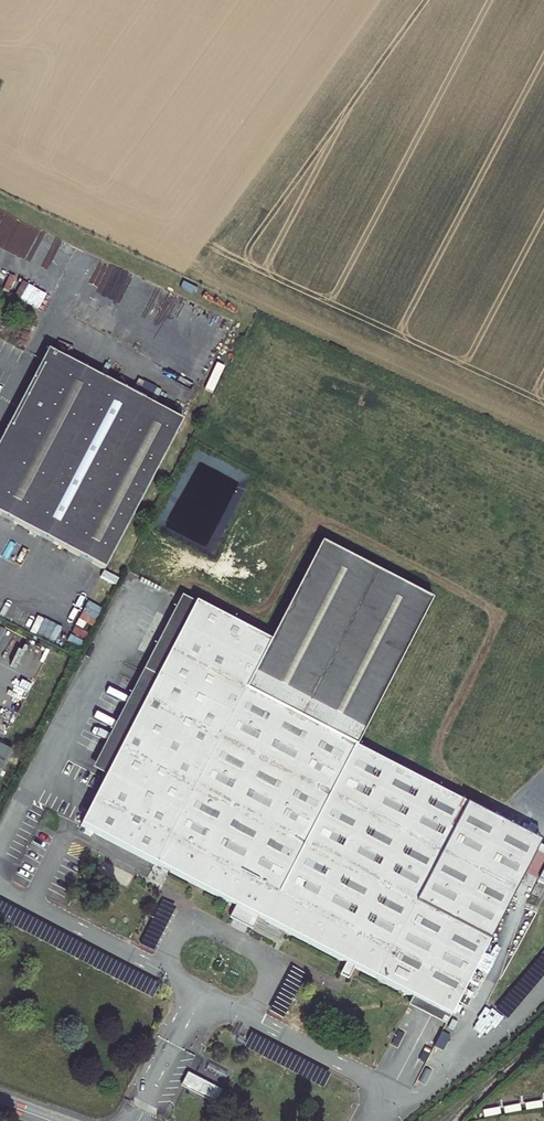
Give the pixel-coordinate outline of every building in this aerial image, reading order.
[(41,357),(0,436),(0,523),(99,575),(176,428),(41,357)] [(256,920),(404,998),(441,1017),(528,846),(351,753),(426,606),(314,548),(265,643),(191,606),(104,778),(79,827),(233,908),(256,920)] [(90,771),(104,778),(191,606),(177,599),(90,771)] [(0,751),(0,773),(9,756),(0,751)] [(256,920),(233,908),(225,921),(249,933),(256,920)] [(443,1026),(406,1007),(401,1015),(438,1035),(443,1026)] [(220,1091),(187,1075),(181,1087),(214,1103),(220,1091)]
